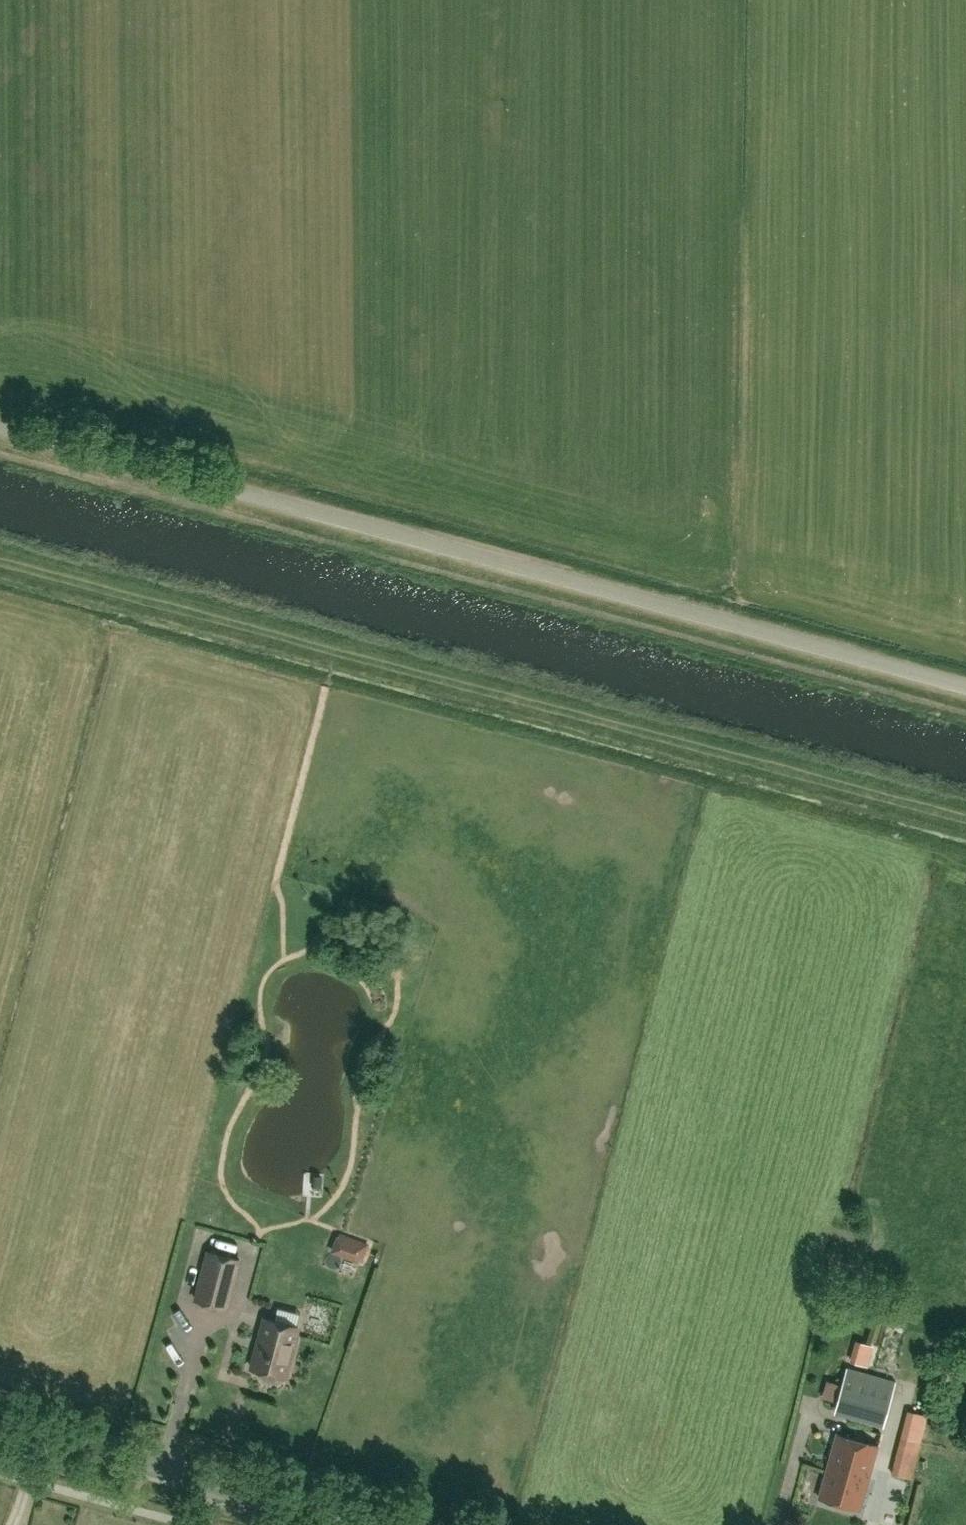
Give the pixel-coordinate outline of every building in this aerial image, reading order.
[(370,1243),(340,1233),(333,1252),(363,1263),(370,1243)] [(210,1251),(196,1299),(227,1307),(241,1260),(210,1251)] [(265,1318),(259,1342),(261,1343),(259,1350),(257,1350),(252,1368),(264,1371),(263,1374),(265,1378),(275,1380),(279,1378),(280,1375),(285,1377),(298,1326),(265,1318)] [(847,1367),(844,1376),(836,1406),(885,1420),(896,1381),(847,1367)] [(908,1411),(902,1434),(892,1473),(911,1478),(921,1438),(927,1416),(908,1411)] [(837,1433),(827,1470),(849,1476),(852,1467),(870,1473),(878,1445),(837,1433)] [(849,1476),(827,1470),(819,1497),(860,1509),(870,1473),(852,1467),(849,1476)]
